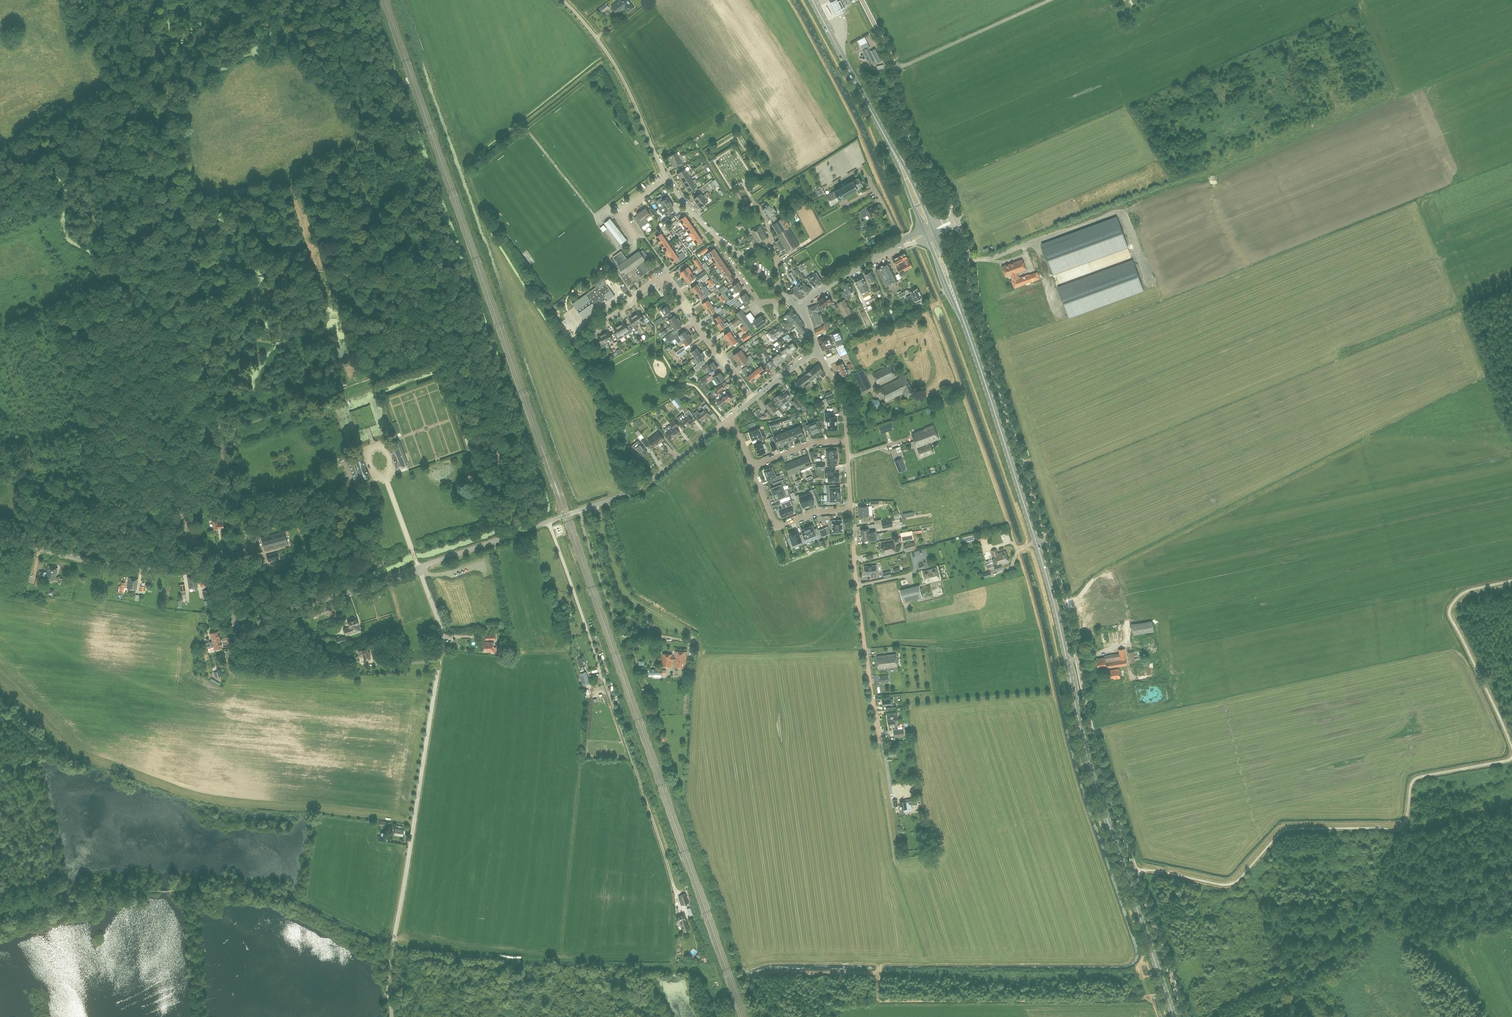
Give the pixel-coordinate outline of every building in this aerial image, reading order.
[(628,0),(619,0),(619,1),(611,7),(617,15),(625,9),(627,12),(634,7),(628,0)] [(845,0),(842,0),(839,2),(842,8),(845,6),(845,7),(848,6),(845,0)] [(606,3),(599,8),(603,13),(610,8),(608,6),(609,5),(607,2),(606,3)] [(882,61),(875,49),(872,50),(870,51),(868,48),(870,47),(867,42),(860,46),(867,59),(868,60),(869,62),(873,60),(874,59),(875,58),(878,63),(882,61)] [(671,161),(682,156),(681,154),(678,155),(677,152),(669,156),(671,161)] [(716,154),(708,159),(710,163),(718,158),(716,154)] [(682,162),(680,159),(683,158),(682,156),(671,161),(673,166),(682,162)] [(680,178),(691,171),(689,169),(687,171),(685,168),(677,173),(680,178)] [(698,177),(706,172),(705,169),(697,175),(698,177)] [(691,178),(689,175),(692,173),(691,171),(680,178),(683,183),(691,178)] [(839,199),(863,186),(862,183),(864,182),(862,179),(860,180),(859,177),(835,191),(839,199)] [(686,187),(696,181),(695,179),(693,180),(691,178),(683,183),(686,187)] [(697,187),(695,184),(698,183),(696,181),(686,187),(689,192),(697,187)] [(839,199),(835,191),(826,196),(831,206),(837,202),(837,200),(839,199)] [(707,195),(705,193),(703,195),(701,193),(694,199),(697,203),(707,195)] [(660,209),(670,201),(667,197),(665,198),(663,196),(662,194),(657,198),(658,199),(656,201),(658,203),(657,204),(660,208),(659,209),(660,209)] [(701,207),(708,201),(706,199),(708,197),(707,195),(697,203),(701,207)] [(674,206),(670,201),(660,209),(663,213),(664,212),(666,216),(673,211),(671,208),(674,206)] [(779,220),(776,214),(778,213),(771,202),(762,207),(769,218),(770,217),(774,223),(779,220)] [(869,212),(872,217),(874,216),(875,217),(879,214),(877,211),(879,210),(876,206),(875,206),(869,209),(867,206),(860,212),(863,218),(866,216),(865,214),(869,212)] [(651,215),(646,208),(641,211),(647,219),(651,215),(652,217),(655,215),(654,213),(651,215)] [(649,221),(647,219),(641,211),(637,214),(638,215),(634,217),(639,224),(640,224),(642,226),(649,221)] [(689,221),(685,215),(680,219),(683,224),(689,221)] [(799,244),(789,227),(790,226),(784,217),(779,220),(774,223),(772,224),(778,233),(776,234),(788,252),(799,244)] [(1117,217),(1042,245),(1053,274),(1128,247),(1117,217)] [(625,239),(610,220),(605,224),(620,243),(625,239)] [(692,226),(689,221),(683,224),(687,229),(692,226)] [(767,237),(760,225),(751,231),(757,242),(767,237)] [(662,226),(659,229),(666,235),(669,232),(662,226)] [(696,231),(692,226),(687,229),(690,234),(696,231)] [(699,236),(696,231),(690,234),(693,239),(699,236)] [(665,238),(661,233),(656,237),(659,242),(665,238)] [(702,241),(700,237),(699,236),(693,239),(697,245),(702,241)] [(668,243),(665,238),(659,242),(663,247),(668,243)] [(784,249),(779,240),(775,242),(780,251),(784,249)] [(672,248),(668,243),(663,247),(666,252),(672,248)] [(675,249),(674,246),(672,248),(666,252),(670,257),(675,253),(673,250),(675,249)] [(718,253),(714,248),(707,253),(711,258),(718,253)] [(650,271),(643,261),(645,260),(645,259),(648,256),(643,250),(640,252),(639,251),(627,259),(621,251),(613,257),(614,259),(612,260),(617,267),(616,268),(624,277),(622,278),(628,286),(630,285),(631,286),(633,284),(633,283),(640,277),(650,271)] [(677,251),(675,253),(670,257),(673,262),(678,258),(680,261),(686,257),(682,252),(679,254),(677,251)] [(796,264),(807,258),(804,254),(803,254),(802,252),(792,256),(796,264)] [(714,263),(721,258),(718,253),(711,258),(708,260),(710,262),(713,260),(714,263)] [(912,267),(909,261),(907,258),(907,257),(905,253),(904,253),(900,255),(894,258),(893,259),(895,264),(901,276),(907,273),(905,270),(912,267)] [(725,263),(721,258),(714,263),(718,268),(725,263)] [(1006,277),(1010,275),(1012,280),(1011,280),(1014,288),(1022,285),(1039,279),(1037,272),(1030,275),(1029,273),(1020,277),(1018,273),(1026,270),(1022,259),(1002,266),(1006,277)] [(1133,261),(1058,288),(1068,317),(1143,290),(1133,261)] [(897,280),(888,262),(876,268),(885,286),(897,280)] [(721,272),(728,268),(725,263),(718,268),(721,272)] [(684,277),(692,272),(688,266),(680,272),(684,277)] [(725,277),(731,273),(728,268),(721,272),(725,277)] [(676,269),(668,274),(671,278),(679,273),(676,269)] [(694,279),(697,276),(695,274),(694,275),(692,272),(684,277),(688,283),(694,279)] [(823,282),(817,273),(816,272),(807,278),(814,288),(823,282)] [(875,279),(871,272),(865,275),(869,283),(871,282),(872,284),(875,282),(873,280),(875,279)] [(728,283),(735,278),(731,273),(725,277),(728,283)] [(858,287),(861,293),(862,293),(864,298),(870,295),(867,290),(869,290),(866,283),(862,276),(854,280),(858,287)] [(614,295),(610,289),(602,277),(593,283),(596,287),(588,293),(597,305),(605,299),(606,301),(614,295)] [(704,287),(700,281),(691,288),(695,293),(699,290),(700,289),(701,289),(704,287)] [(742,288),(738,282),(732,286),(737,292),(742,288)] [(799,282),(798,283),(808,293),(812,289),(803,282),(801,284),(799,282)] [(846,300),(850,298),(848,294),(851,293),(851,294),(854,292),(849,282),(843,285),(845,290),(842,291),(846,300)] [(794,286),(797,289),(805,296),(808,293),(798,283),(796,285),(794,286)] [(805,296),(797,289),(794,286),(788,293),(798,302),(800,302),(804,298),(805,296)] [(730,300),(725,292),(728,289),(727,287),(720,291),(721,292),(724,296),(725,298),(728,302),(730,300)] [(912,297),(920,293),(917,288),(914,290),(913,288),(908,291),(909,293),(910,292),(911,294),(906,297),(907,299),(912,297)] [(708,291),(707,289),(702,292),(701,289),(700,289),(699,290),(695,293),(699,298),(708,291)] [(595,307),(597,305),(588,293),(586,294),(572,304),(583,319),(597,309),(595,307)] [(745,307),(747,306),(750,303),(748,301),(750,299),(746,293),(740,297),(744,302),(742,303),(745,307)] [(922,297),(920,293),(912,297),(907,299),(908,301),(913,299),(916,303),(917,304),(921,302),(921,300),(920,298),(922,297)] [(832,301),(827,294),(825,296),(822,297),(825,301),(827,305),(828,305),(832,301)] [(738,301),(735,297),(730,300),(728,302),(729,304),(730,306),(738,301)] [(825,307),(827,305),(825,301),(822,297),(820,299),(820,300),(818,301),(823,308),(821,309),(823,313),(828,310),(825,307)] [(711,305),(708,299),(702,303),(706,309),(711,305)] [(852,313),(844,299),(837,303),(844,317),(852,313)] [(817,312),(820,311),(817,304),(808,307),(808,308),(811,316),(815,315),(815,317),(817,317),(816,314),(818,314),(817,312)] [(671,311),(667,305),(664,307),(663,305),(658,308),(660,311),(662,310),(665,315),(671,311)] [(715,310),(711,305),(706,309),(709,314),(715,310)] [(748,308),(747,306),(745,307),(736,313),(747,330),(753,326),(753,325),(755,323),(757,327),(765,321),(761,315),(753,321),(751,323),(743,312),(748,308)] [(864,323),(868,321),(862,308),(858,310),(864,323)] [(792,322),(798,316),(791,309),(784,316),(790,321),(787,324),(784,321),(781,324),(785,329),(792,322)] [(650,321),(646,315),(643,317),(639,312),(634,315),(635,316),(639,323),(642,321),(643,323),(645,321),(647,323),(650,321)] [(719,322),(724,319),(722,317),(723,316),(722,313),(713,319),(717,324),(719,322)] [(822,325),(818,314),(816,314),(817,317),(815,317),(815,315),(811,316),(815,327),(822,325)] [(639,323),(635,316),(634,315),(629,319),(634,326),(636,328),(638,327),(636,324),(639,323)] [(668,327),(679,320),(678,318),(677,318),(676,315),(674,316),(668,319),(670,322),(667,325),(668,327)] [(854,320),(851,315),(845,317),(848,323),(854,320)] [(787,331),(790,328),(793,325),(794,327),(801,321),(798,316),(792,322),(785,329),(787,331)] [(827,316),(822,318),(824,325),(831,323),(829,318),(827,319),(827,316)] [(656,325),(663,319),(661,317),(654,322),(656,325)] [(725,319),(724,319),(719,322),(717,324),(720,329),(729,324),(725,319)] [(681,326),(681,325),(682,325),(680,322),(681,322),(679,320),(668,327),(670,329),(674,327),(676,330),(681,326)] [(801,339),(805,335),(803,332),(806,331),(804,329),(805,328),(804,324),(801,321),(794,327),(800,334),(799,336),(801,339)] [(624,322),(619,325),(622,330),(623,333),(625,335),(633,331),(630,326),(627,327),(624,322)] [(830,327),(828,324),(827,324),(825,325),(824,325),(814,330),(816,335),(823,331),(823,332),(827,330),(827,329),(830,327)] [(622,330),(619,325),(614,328),(617,333),(614,335),(617,340),(622,337),(625,335),(623,333),(622,330)] [(773,338),(783,331),(779,325),(769,332),(773,338)] [(688,333),(686,330),(685,331),(675,337),(675,338),(676,338),(679,343),(680,341),(690,335),(688,333)] [(730,330),(730,331),(724,335),(728,340),(735,335),(732,330),(730,331),(730,330)] [(612,339),(608,331),(603,334),(604,336),(607,342),(610,340),(611,343),(614,342),(612,339)] [(749,332),(742,337),(745,340),(751,336),(752,335),(749,332)] [(837,345),(844,342),(839,332),(836,332),(832,334),(831,334),(833,340),(831,341),(829,336),(824,338),(823,336),(818,339),(822,350),(823,349),(824,351),(830,348),(829,347),(836,344),(837,345)] [(607,342),(604,336),(603,334),(598,336),(600,342),(598,343),(600,348),(605,346),(604,343),(607,342)] [(692,341),(693,340),(691,337),(690,335),(680,341),(679,343),(680,345),(684,342),(686,345),(692,341)] [(737,338),(735,335),(728,340),(731,345),(740,339),(738,337),(737,338)] [(798,349),(793,342),(790,344),(789,343),(787,344),(794,352),(798,349)] [(744,354),(742,351),(746,348),(743,344),(737,348),(739,351),(733,355),(736,360),(744,354)] [(794,352),(787,344),(786,346),(787,347),(784,349),(789,356),(794,352)] [(843,344),(836,347),(838,353),(845,349),(843,344)] [(676,352),(678,354),(682,352),(686,349),(684,346),(676,352)] [(695,357),(700,353),(697,348),(691,351),(695,357)] [(789,356),(784,349),(782,351),(781,350),(779,351),(785,359),(789,356)] [(777,366),(771,358),(769,356),(765,351),(763,352),(768,359),(766,360),(772,369),(777,366)] [(785,359),(779,351),(777,352),(778,354),(776,356),(781,362),(785,359)] [(699,362),(703,359),(704,358),(700,353),(695,357),(692,359),(696,364),(697,364),(697,365),(694,367),(696,370),(702,366),(699,362)] [(753,359),(750,355),(747,357),(744,354),(736,360),(740,365),(746,361),(747,363),(753,359)] [(781,362),(776,356),(773,358),(772,356),(771,358),(777,366),(781,362)] [(717,367),(713,361),(711,363),(710,361),(702,367),(705,372),(708,370),(710,372),(717,367)] [(763,363),(761,365),(759,367),(754,361),(752,362),(754,364),(753,365),(757,369),(761,374),(766,371),(765,369),(767,368),(763,363)] [(836,365),(839,371),(845,368),(843,362),(836,365)] [(826,375),(823,371),(818,364),(813,368),(818,375),(819,375),(818,375),(820,374),(823,377),(826,375)] [(895,375),(890,364),(888,365),(889,366),(873,374),(878,384),(893,376),(895,375)] [(818,375),(813,368),(810,370),(809,369),(808,370),(809,371),(806,373),(806,374),(809,377),(812,375),(814,378),(818,375)] [(848,373),(845,368),(839,371),(841,376),(848,373)] [(761,374),(757,369),(752,373),(756,378),(761,374)] [(745,370),(744,372),(751,382),(756,378),(752,373),(749,375),(747,373),(745,370)] [(871,387),(862,370),(854,374),(863,391),(871,387)] [(725,379),(725,378),(720,372),(712,377),(717,384),(725,379)] [(812,381),(814,378),(812,375),(809,377),(806,374),(798,380),(798,381),(796,383),(796,385),(797,388),(800,388),(803,386),(803,387),(811,380),(812,381)] [(914,392),(907,379),(908,378),(906,374),(898,378),(899,379),(895,380),(880,388),(886,401),(903,393),(905,396),(914,392)] [(733,398),(731,395),(730,396),(727,393),(725,395),(723,392),(722,392),(720,390),(723,388),(721,385),(716,388),(718,391),(726,402),(729,400),(730,401),(733,398)] [(726,402),(718,391),(716,393),(718,395),(718,396),(720,399),(718,401),(720,403),(719,404),(721,407),(725,404),(724,403),(726,402)] [(787,402),(786,399),(790,396),(787,392),(782,396),(780,393),(778,394),(777,393),(773,396),(781,407),(787,402)] [(681,406),(684,403),(678,396),(675,399),(680,406),(681,406)] [(800,405),(795,399),(792,402),(797,408),(800,405)] [(777,409),(770,401),(765,405),(768,410),(765,413),(769,418),(773,415),(772,413),(777,409)] [(710,415),(708,412),(711,410),(706,403),(702,407),(704,409),(699,413),(698,410),(694,413),(696,416),(697,415),(702,421),(707,417),(710,415)] [(672,404),(659,409),(661,415),(675,410),(672,404)] [(685,428),(690,424),(694,421),(690,417),(693,415),(689,410),(684,413),(687,416),(683,419),(682,417),(680,417),(679,418),(678,419),(685,428)] [(837,424),(837,421),(837,417),(834,417),(833,412),(825,413),(826,421),(827,421),(828,426),(828,430),(831,430),(831,431),(835,431),(835,430),(838,429),(837,424)] [(822,430),(819,424),(822,423),(819,416),(814,419),(815,422),(812,423),(816,432),(822,430)] [(670,423),(671,425),(669,426),(664,430),(671,439),(676,435),(680,433),(676,428),(679,426),(674,420),(670,423)] [(701,431),(703,429),(696,421),(694,423),(701,431)] [(816,432),(812,423),(809,424),(808,421),(803,423),(805,430),(808,429),(810,434),(816,432)] [(939,437),(934,423),(925,427),(912,433),(915,442),(917,446),(939,437)] [(887,425),(879,428),(881,433),(889,431),(893,429),(891,424),(887,425)] [(804,435),(801,426),(795,428),(799,438),(804,435)] [(799,438),(795,428),(789,430),(793,440),(799,438)] [(766,437),(764,431),(761,432),(759,429),(750,433),(750,434),(749,434),(751,438),(752,438),(752,439),(756,438),(757,441),(766,437)] [(793,440),(789,430),(784,432),(788,442),(793,440)] [(654,447),(664,439),(658,432),(648,440),(654,447)] [(788,442),(784,432),(778,434),(782,444),(788,442)] [(782,444),(778,434),(774,436),(778,446),(782,444)] [(408,465),(399,440),(387,445),(390,451),(390,452),(391,452),(392,453),(392,454),(393,457),(394,458),(394,460),(394,462),(394,463),(396,469),(408,465)] [(642,456),(647,452),(638,441),(633,445),(636,448),(633,450),(635,452),(638,450),(642,456)] [(762,444),(762,442),(755,445),(758,455),(765,452),(764,449),(767,448),(765,443),(762,444)] [(934,453),(931,444),(918,449),(921,458),(934,453)] [(837,454),(837,450),(826,450),(827,458),(838,457),(838,454),(837,454)] [(366,469),(365,467),(365,465),(364,464),(364,460),(362,454),(354,456),(354,457),(347,459),(356,484),(362,481),(371,479),(368,472),(366,469)] [(811,465),(808,456),(802,458),(806,468),(811,465)] [(838,465),(837,461),(838,460),(838,457),(827,458),(827,465),(838,465)] [(806,468),(802,458),(796,460),(800,470),(806,468)] [(901,458),(895,461),(897,465),(898,468),(899,472),(906,469),(904,466),(903,463),(901,458)] [(800,470),(796,460),(791,462),(795,472),(800,470)] [(795,472),(791,462),(785,464),(789,474),(795,472)] [(774,477),(775,480),(781,478),(780,475),(776,476),(772,467),(769,468),(768,467),(765,469),(764,470),(768,480),(774,477)] [(840,478),(840,476),(839,475),(839,472),(835,472),(835,469),(825,469),(826,477),(828,477),(829,482),(839,481),(839,478),(840,478)] [(348,478),(342,480),(345,488),(351,486),(348,478)] [(785,489),(783,486),(786,485),(783,479),(773,483),(774,486),(774,487),(771,488),(771,489),(771,490),(772,492),(773,492),(773,494),(785,489)] [(841,491),(841,489),(840,488),(840,487),(834,487),(834,484),(825,485),(826,488),(827,494),(840,494),(840,491),(841,491)] [(791,499),(789,494),(787,495),(785,489),(773,494),(774,496),(773,496),(774,499),(775,499),(776,500),(782,497),(784,501),(791,499)] [(804,493),(809,504),(814,502),(812,497),(815,496),(812,489),(809,490),(810,491),(804,493)] [(809,504),(804,493),(799,495),(799,494),(796,496),(796,498),(798,501),(798,502),(801,501),(803,506),(809,504)] [(841,498),(841,496),(840,496),(840,494),(827,494),(827,501),(826,501),(827,504),(835,504),(835,500),(841,500),(841,499),(841,498)] [(794,513),(791,505),(792,505),(790,500),(781,503),(782,507),(783,506),(783,508),(779,509),(782,517),(794,513)] [(869,516),(868,506),(859,507),(859,517),(869,516)] [(223,527),(223,522),(222,519),(212,521),(214,529),(220,528),(220,527),(223,527)] [(842,520),(831,520),(831,529),(832,528),(833,532),(833,533),(838,533),(838,532),(843,532),(842,520)] [(820,537),(817,530),(815,531),(812,525),(812,526),(811,525),(809,526),(809,527),(807,527),(812,540),(817,538),(817,539),(820,537)] [(812,540),(807,527),(805,528),(804,528),(802,528),(802,529),(801,530),(803,535),(801,536),(804,544),(806,543),(806,542),(812,540)] [(819,530),(822,537),(828,534),(825,528),(819,530)] [(797,530),(789,534),(790,537),(788,538),(790,543),(792,542),(794,547),(802,544),(797,530)] [(287,544),(283,531),(261,537),(265,550),(287,544)] [(979,542),(988,539),(986,533),(977,536),(979,542)] [(896,552),(893,542),(882,545),(884,555),(896,552)] [(914,542),(903,545),(905,551),(906,552),(915,550),(915,549),(916,549),(914,542)] [(1008,558),(1006,551),(998,553),(997,549),(991,551),(993,557),(994,556),(995,557),(994,557),(993,559),(992,560),(993,562),(999,560),(1000,561),(1008,558)] [(280,559),(278,551),(266,555),(268,562),(280,559)] [(1002,569),(1001,565),(1009,562),(1008,558),(1000,561),(999,560),(993,562),(993,565),(994,565),(996,571),(1002,569)] [(55,580),(58,568),(48,565),(45,578),(55,580)] [(877,573),(876,565),(864,566),(865,571),(864,571),(865,574),(865,575),(871,574),(871,577),(876,576),(876,573),(877,573)] [(940,579),(936,567),(923,571),(926,583),(940,579)] [(43,579),(41,578),(42,573),(41,573),(42,571),(39,571),(39,572),(38,572),(37,577),(35,585),(41,587),(43,579)] [(919,585),(899,590),(903,602),(922,598),(919,585)] [(331,611),(329,604),(312,610),(314,617),(331,611)] [(359,630),(357,624),(358,624),(357,619),(347,622),(349,627),(343,629),(345,634),(359,630)] [(1152,622),(1131,625),(1133,636),(1153,633),(1152,622)] [(1120,624),(1099,627),(1102,646),(1123,643),(1120,624)] [(210,633),(212,641),(220,639),(218,631),(210,633)] [(493,647),(493,641),(493,640),(495,640),(495,634),(484,634),(485,640),(487,640),(487,641),(483,642),(483,651),(490,651),(490,652),(497,652),(497,647),(493,647)] [(222,648),(220,639),(212,641),(210,641),(207,642),(207,643),(204,643),(205,647),(206,647),(213,645),(214,650),(222,648)] [(370,658),(367,648),(361,650),(359,651),(360,654),(360,655),(363,654),(365,660),(370,658)] [(1127,665),(1124,648),(1118,649),(1119,653),(1104,656),(1105,658),(1096,659),(1098,668),(1106,667),(1106,668),(1124,665),(1127,665)] [(671,666),(672,660),(674,660),(674,667),(686,667),(687,651),(675,651),(675,656),(672,656),(672,654),(663,653),(662,666),(671,666)] [(1140,652),(1128,653),(1129,663),(1140,662),(1140,652)] [(897,666),(896,654),(877,656),(878,668),(897,666)] [(586,665),(584,657),(577,659),(579,667),(586,665)] [(1120,678),(1119,669),(1106,671),(1108,680),(1120,678)] [(590,683),(586,671),(579,674),(583,685),(590,683)] [(1149,695),(1152,695),(1151,688),(1135,691),(1137,699),(1149,697),(1149,695)] [(898,729),(898,726),(897,723),(898,723),(897,715),(887,716),(888,724),(894,723),(894,726),(894,729),(893,729),(894,737),(905,736),(904,728),(898,729)] [(912,798),(909,799),(900,800),(901,802),(900,802),(900,805),(900,808),(899,808),(900,814),(905,813),(904,812),(909,811),(910,811),(911,810),(911,809),(911,808),(911,805),(917,804),(916,797),(912,798)] [(402,835),(403,829),(402,828),(403,826),(397,825),(396,828),(389,827),(389,829),(394,830),(394,834),(402,835)] [(681,905),(689,902),(686,893),(678,896),(681,905)] [(689,929),(684,916),(683,913),(676,915),(678,923),(680,922),(684,931),(689,929)]
